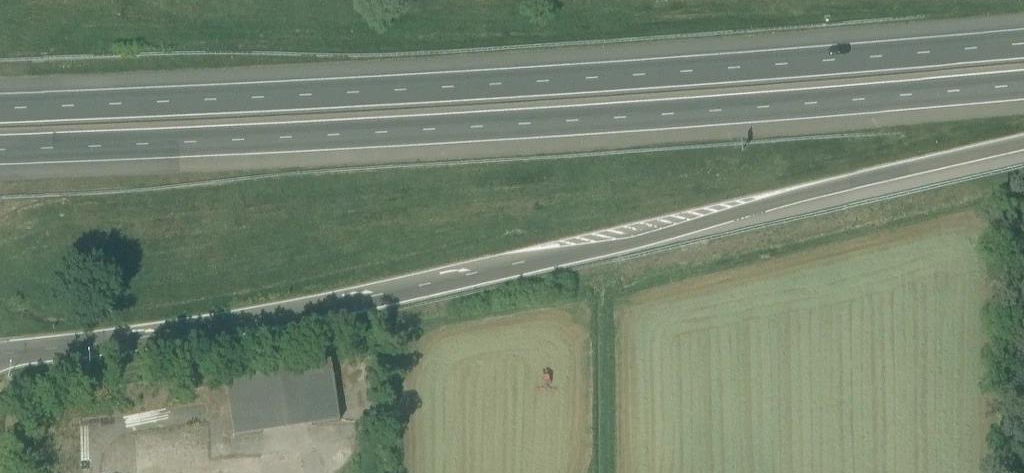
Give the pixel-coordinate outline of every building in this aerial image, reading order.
[(232,434),(337,420),(329,362),(224,376),(232,434)]
